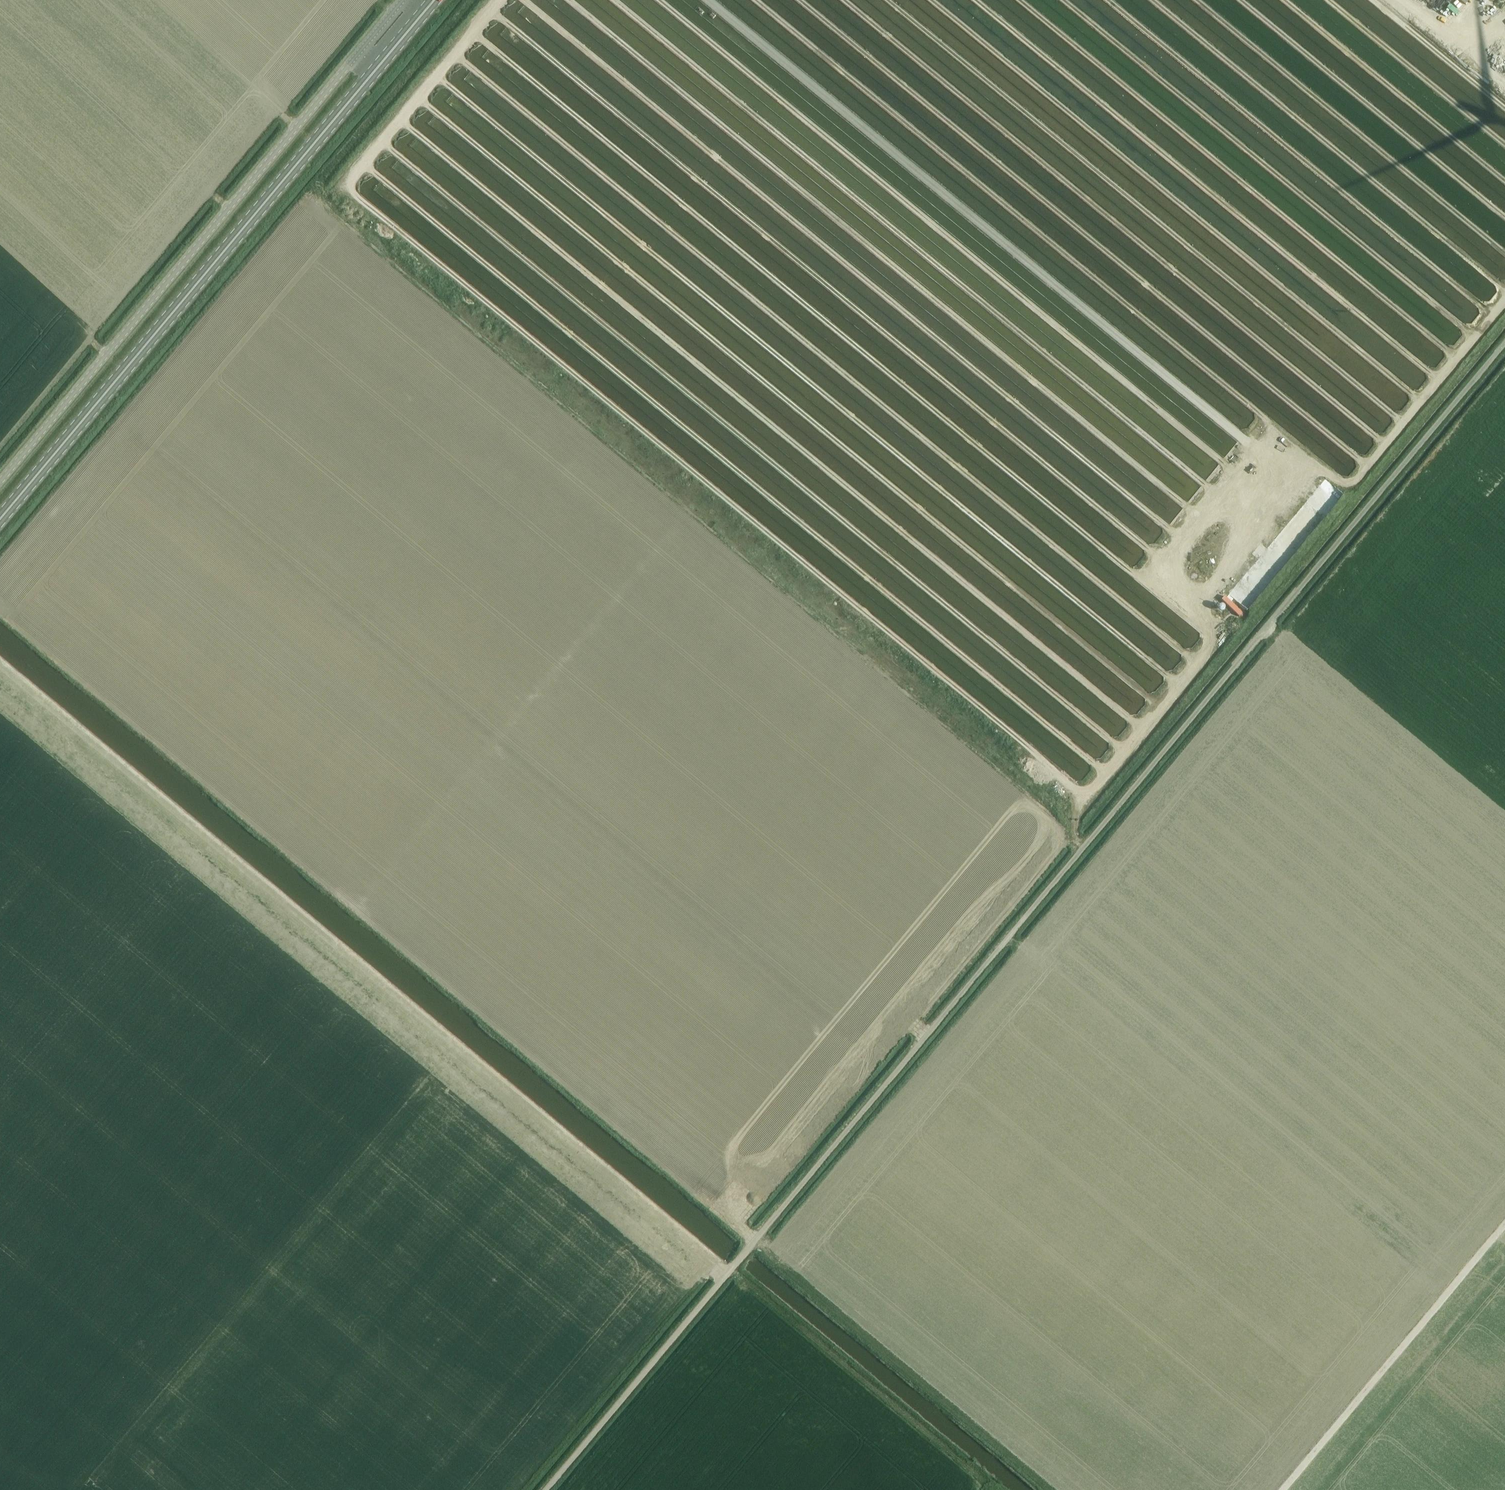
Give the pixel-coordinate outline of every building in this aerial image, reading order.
[(1344,495),(1294,453),(1197,569),(1247,610),(1344,495)] [(1224,601),(1238,616),(1242,611),(1228,597),(1224,601)] [(897,1035),(891,1042),(895,1045),(901,1038),(897,1035)]
